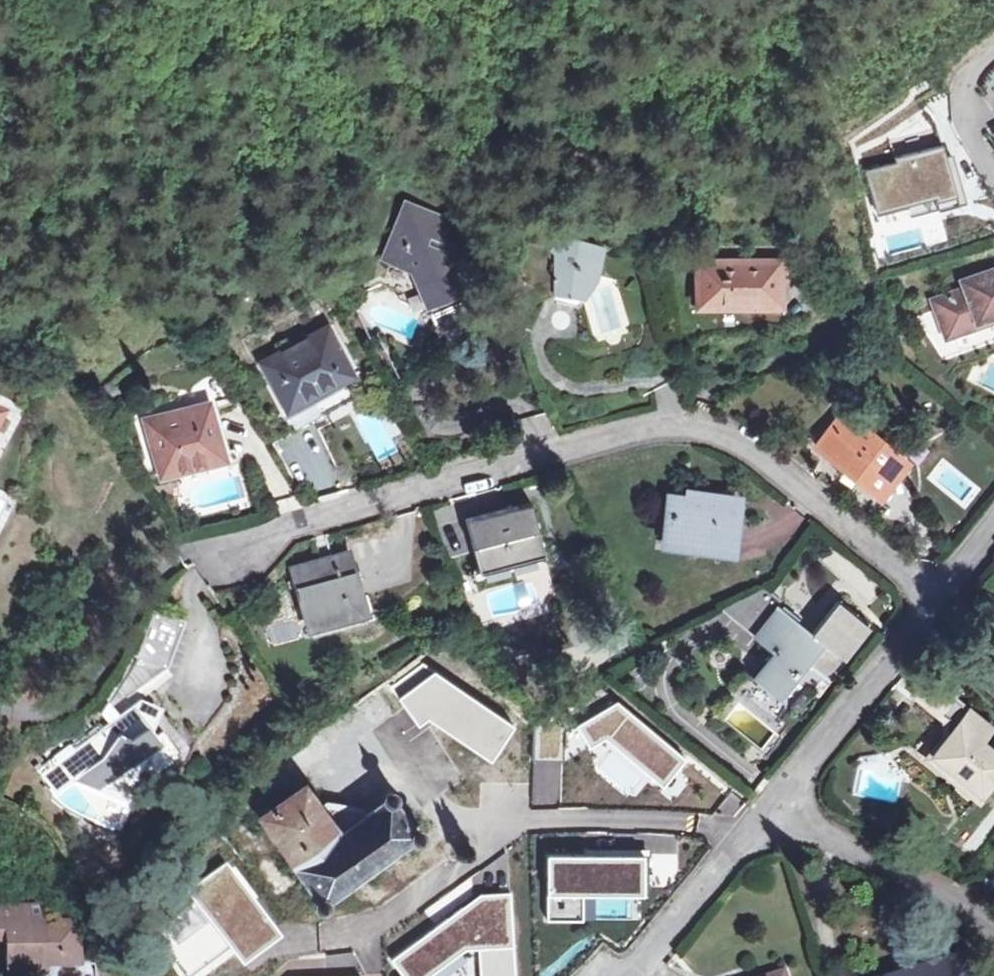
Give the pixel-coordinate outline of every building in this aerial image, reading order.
[(945,145),(866,165),(878,211),(908,203),(911,215),(960,202),(945,145)] [(394,260),(385,285),(400,291),(430,302),(465,288),(455,264),(458,256),(426,243),(431,232),(442,237),(449,221),(409,203),(387,258),(394,260)] [(581,296),(582,290),(585,291),(587,294),(600,279),(609,264),(600,261),(603,250),(598,248),(603,233),(585,228),(581,222),(575,218),(570,220),(566,227),(561,226),(560,234),(516,250),(527,279),(555,292),(581,296)] [(779,295),(769,256),(692,278),(703,315),(779,295)] [(962,283),(964,291),(933,302),(936,313),(917,320),(945,363),(993,346),(993,271),(962,283)] [(281,405),(295,429),(373,390),(362,368),(356,370),(332,324),(265,358),(289,401),(281,405)] [(226,453),(213,395),(149,411),(162,468),(226,453)] [(375,396),(349,408),(373,462),(399,450),(375,396)] [(901,449),(850,407),(820,441),(871,484),(901,449)] [(13,422),(0,413),(0,442),(13,422)] [(741,502),(672,494),(667,539),(736,548),(741,502)] [(548,552),(534,499),(468,517),(480,570),(548,552)] [(298,605),(307,636),(375,618),(367,585),(359,587),(350,552),(295,568),(304,603),(298,605)] [(780,689),(808,655),(826,670),(870,617),(842,595),(817,626),(780,596),(754,629),(776,646),(756,671),(780,689)] [(97,720),(105,725),(136,703),(128,693),(170,663),(182,615),(152,607),(145,638),(97,720)] [(431,652),(437,661),(451,651),(444,643),(431,652)] [(355,705),(373,730),(449,676),(437,661),(431,652),(355,705)] [(487,729),(449,676),(373,730),(411,782),(487,729)] [(938,683),(933,679),(922,693),(953,719),(952,726),(947,726),(951,736),(936,754),(965,777),(962,781),(979,795),(993,777),(993,751),(982,741),(993,728),(938,683)] [(42,773),(59,791),(77,776),(102,807),(92,814),(110,822),(139,778),(180,747),(164,726),(158,732),(136,703),(105,725),(42,773)] [(315,898),(313,900),(313,902),(315,908),(323,909),(327,903),(324,897),(415,835),(388,798),(338,834),(301,787),(258,817),(315,898)] [(339,804),(331,820),(345,827),(353,810),(339,804)] [(0,906),(0,939),(4,939),(4,963),(41,963),(41,951),(76,951),(76,920),(40,920),(39,906),(0,906)] [(892,975),(976,975),(969,953),(892,975)]
